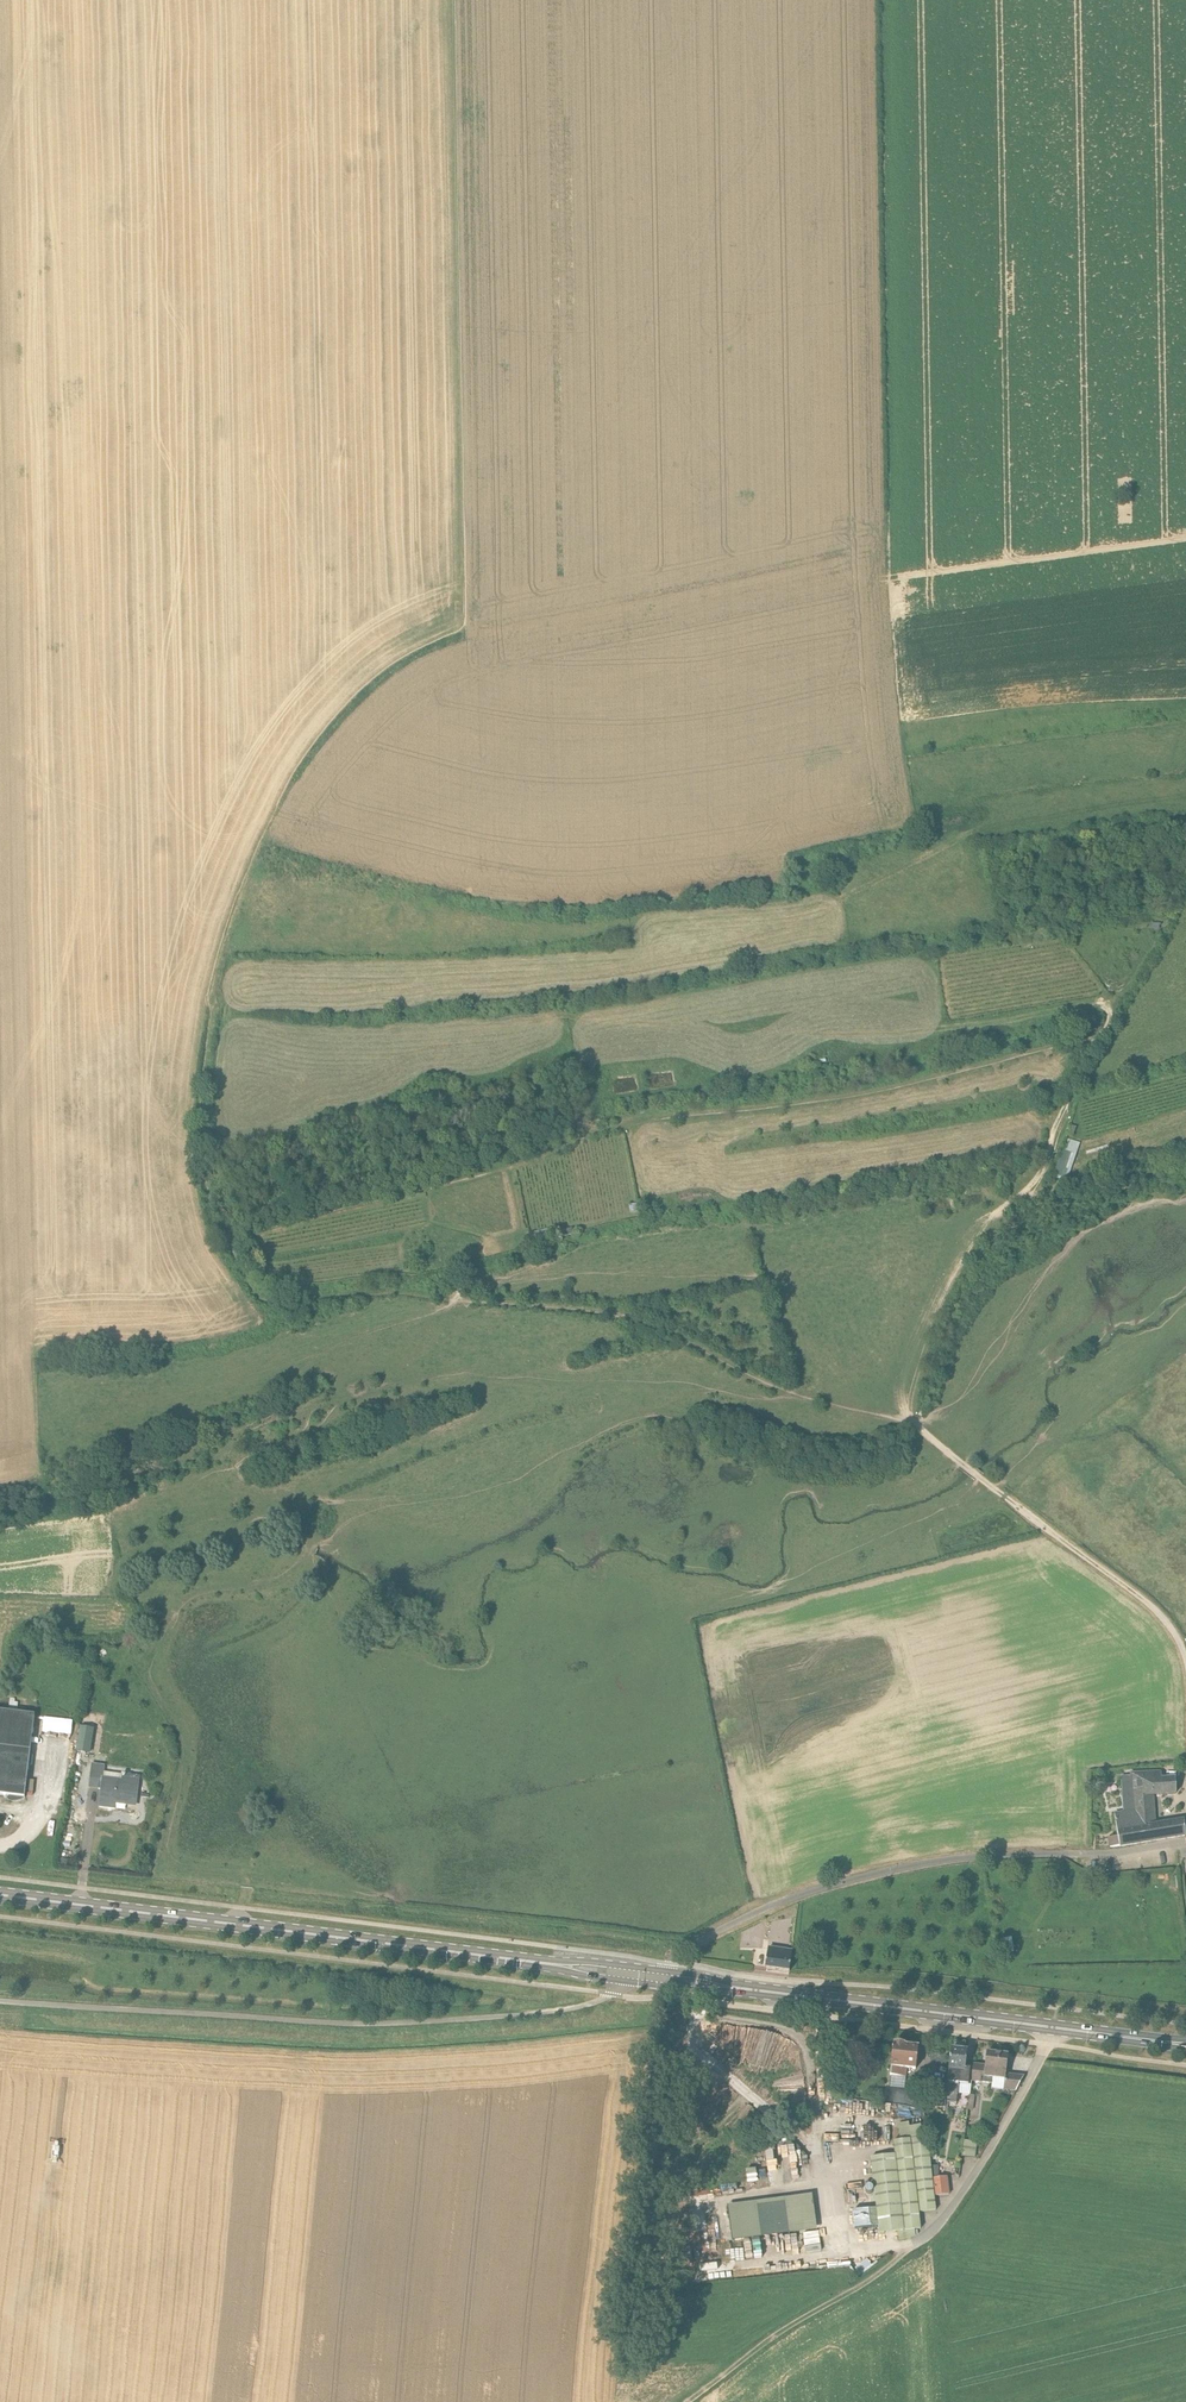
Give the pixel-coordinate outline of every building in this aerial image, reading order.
[(1066,1141),(1051,1179),(1064,1184),(1078,1145),(1066,1141)] [(574,1234),(572,1228),(558,1231),(559,1236),(559,1238),(574,1234)] [(9,1708),(18,1709),(19,1702),(10,1701),(9,1708)] [(36,1715),(0,1711),(0,1794),(25,1797),(26,1785),(36,1715)] [(81,1727),(76,1751),(89,1753),(94,1729),(81,1727)] [(136,1803),(139,1777),(104,1771),(105,1765),(92,1763),(89,1787),(101,1788),(99,1806),(115,1808),(116,1801),(136,1803)] [(1175,1779),(1174,1779),(1173,1766),(1161,1767),(1162,1780),(1161,1780),(1160,1771),(1130,1772),(1130,1776),(1122,1776),(1124,1810),(1115,1812),(1118,1836),(1109,1837),(1110,1847),(1120,1846),(1122,1846),(1185,1835),(1184,1821),(1154,1824),(1154,1822),(1153,1794),(1164,1793),(1176,1793),(1175,1779)] [(1014,1952),(1012,1937),(1001,1938),(1003,1953),(1014,1952)] [(789,1971),(792,1951),(768,1947),(766,1968),(789,1971)] [(834,2051),(843,2052),(844,2041),(835,2040),(834,2051)] [(916,2069),(917,2059),(918,2047),(906,2046),(906,2044),(894,2043),(890,2074),(906,2076),(907,2068),(916,2069)] [(965,2068),(967,2051),(951,2049),(950,2061),(948,2070),(945,2094),(946,2094),(945,2102),(951,2102),(956,2103),(959,2083),(969,2084),(970,2068),(965,2068)] [(1006,2074),(1007,2067),(1008,2055),(987,2053),(985,2064),(985,2065),(974,2064),(972,2081),(992,2083),(993,2077),(1005,2078),(1003,2089),(1016,2091),(1024,2076),(1006,2074)] [(890,2100),(903,2102),(904,2088),(891,2087),(890,2100)] [(919,2090),(904,2088),(903,2102),(918,2104),(919,2090)] [(935,2104),(943,2105),(944,2091),(935,2091),(935,2104)] [(936,2210),(934,2195),(932,2178),(928,2137),(923,2138),(921,2125),(909,2127),(908,2122),(898,2124),(901,2140),(894,2141),(896,2154),(871,2158),(877,2209),(879,2226),(880,2233),(898,2231),(899,2240),(908,2239),(915,2235),(915,2229),(920,2228),(919,2212),(936,2210)] [(963,2140),(961,2155),(975,2156),(977,2142),(963,2140)] [(932,2178),(934,2195),(949,2194),(947,2177),(932,2178)] [(814,2195),(730,2206),(734,2241),(818,2230),(814,2195)] [(879,2226),(877,2209),(852,2211),(854,2229),(879,2226)]
